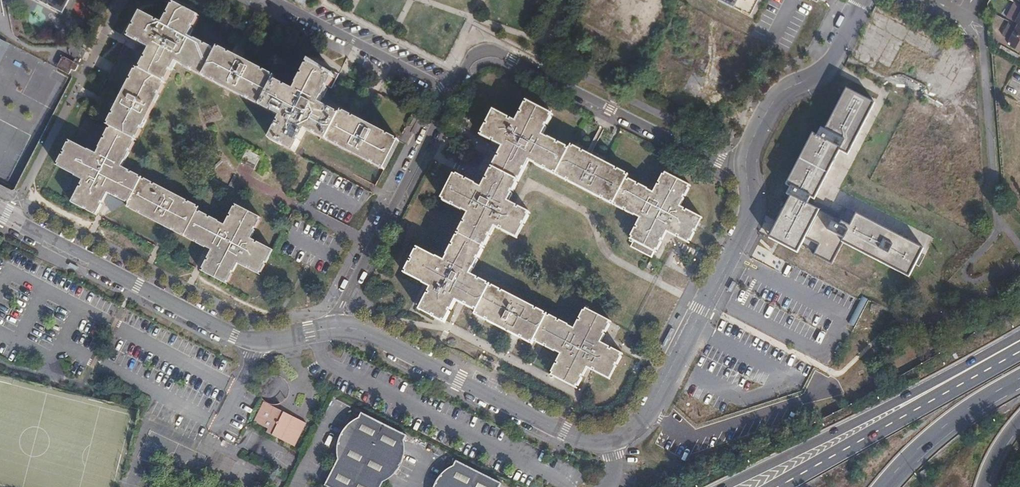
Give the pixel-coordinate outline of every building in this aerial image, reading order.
[(62,13),(69,0),(37,0),(62,13)] [(693,6),(758,39),(778,0),(696,0),(693,6)] [(197,277),(223,290),(234,270),(256,281),(269,256),(247,245),(258,224),(231,210),(220,231),(215,228),(215,227),(194,216),(196,213),(118,173),(121,167),(122,167),(172,68),(179,72),(178,72),(277,123),(266,145),(291,158),(302,136),(380,176),(395,147),(338,117),(336,120),(316,110),(319,104),(320,104),(325,93),(329,95),(336,80),(329,77),(326,81),(304,70),(291,96),(270,86),(272,83),(215,53),(213,57),(192,46),(185,44),(196,23),(170,9),(159,30),(137,18),(124,43),(146,55),(135,75),(132,74),(115,107),(103,131),(106,133),(95,153),(96,154),(93,160),(84,156),(65,147),(52,172),(72,182),(71,182),(79,186),(67,209),(93,222),(104,199),(125,210),(123,213),(201,254),(201,253),(207,256),(197,277)] [(989,13),(990,21),(1004,28),(1006,22),(993,15),(989,13)] [(1017,26),(1009,22),(1002,35),(1010,39),(1009,41),(1008,44),(1019,50),(1019,27),(1017,26)] [(0,41),(0,62),(9,45),(0,41)] [(76,71),(78,66),(78,65),(78,64),(65,57),(64,57),(63,57),(62,58),(58,66),(57,67),(58,68),(58,69),(62,71),(69,75),(70,74),(69,74),(72,70),(74,71),(75,71),(76,71)] [(875,104),(846,89),(825,130),(821,128),(817,136),(813,133),(786,185),(790,187),(787,195),(790,197),(769,238),(797,252),(805,237),(815,242),(814,244),(818,246),(813,255),(831,265),(842,243),(909,278),(924,249),(844,208),(841,214),(814,200),(839,151),(848,156),(875,104)] [(630,238),(649,249),(656,252),(667,232),(689,243),(702,218),(682,208),(680,206),(690,186),(664,172),(654,193),(647,190),(648,189),(627,178),(628,175),(571,145),(570,149),(543,135),(553,115),(527,101),(516,122),(494,110),(481,135),(503,147),(495,161),(481,188),(475,185),(475,184),(455,173),(441,200),(462,211),(463,210),(469,213),(444,261),(436,257),(436,258),(417,248),(404,273),(423,283),(431,287),(419,310),(445,323),(456,301),(477,311),(475,315),(532,344),(534,341),(555,352),(561,354),(551,375),(552,376),(576,388),(577,388),(580,382),(588,367),(591,369),(610,379),(623,354),(610,347),(600,343),(607,330),(611,322),(585,308),(574,328),(470,275),(495,227),(517,238),(530,213),(508,202),(529,161),(640,218),(630,238)] [(247,149),(240,163),(254,170),(261,156),(247,149)] [(644,283),(639,293),(647,297),(652,287),(644,283)] [(307,423),(264,402),(254,422),(268,429),(267,433),(295,447),(307,423)] [(362,413),(353,430),(347,427),(338,444),(344,448),(325,486),(327,486),(381,486),(389,470),(396,474),(404,456),(398,453),(407,436),(362,413)] [(457,461),(448,478),(441,475),(435,486),(500,486),(502,484),(457,461)]
